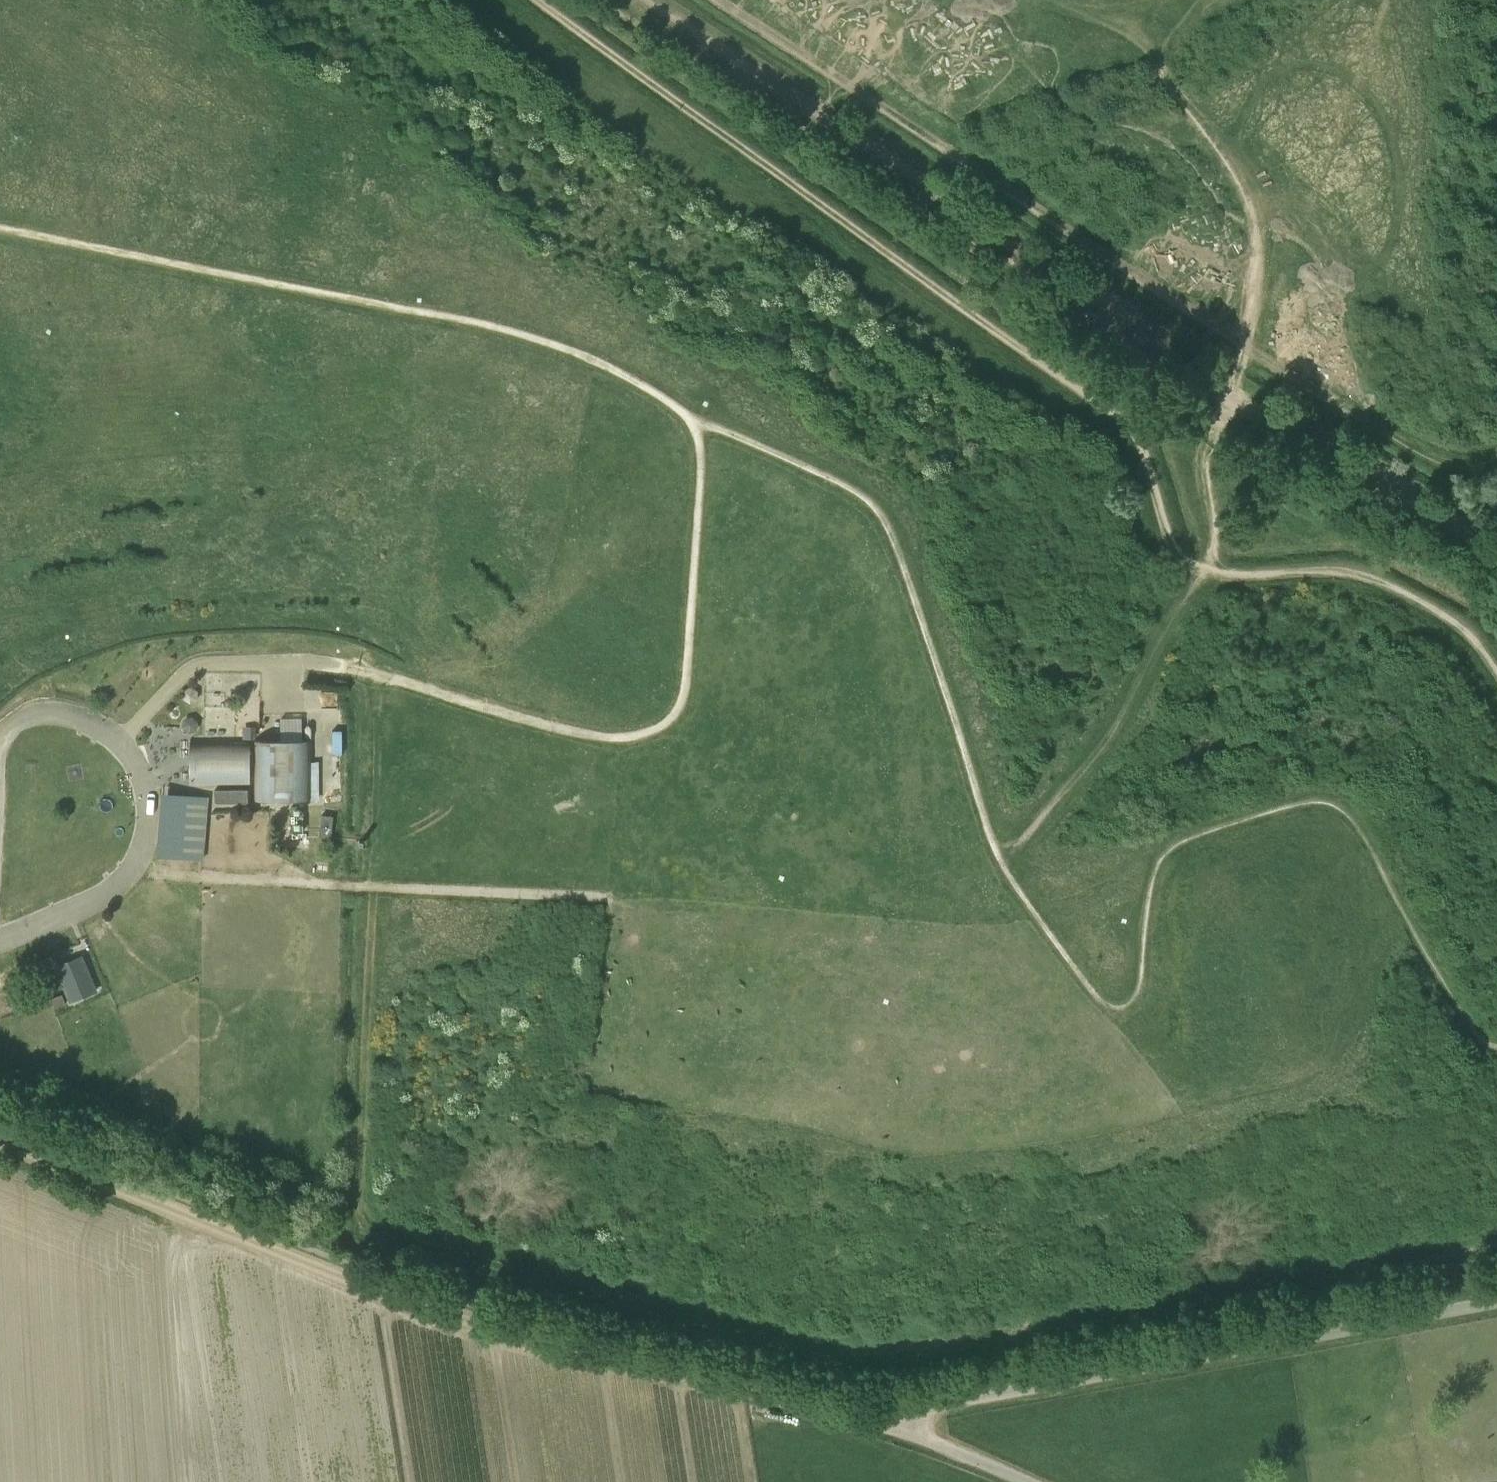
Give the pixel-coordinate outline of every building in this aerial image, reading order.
[(256,727),(242,727),(242,739),(256,739),(256,727)] [(191,784),(252,784),(252,740),(190,741),(191,784)] [(254,800),(311,800),(311,741),(253,741),(254,800)] [(216,802),(251,802),(250,788),(216,789),(216,802)] [(163,850),(163,856),(166,856),(202,859),(207,799),(207,798),(167,795),(165,820),(163,850)] [(304,806),(291,806),(291,831),(304,831),(304,806)] [(332,838),(334,816),(322,815),(320,837),(332,838)] [(80,958),(57,967),(71,1000),(94,991),(80,958)] [(62,995),(51,999),(55,1009),(66,1004),(62,995)]
